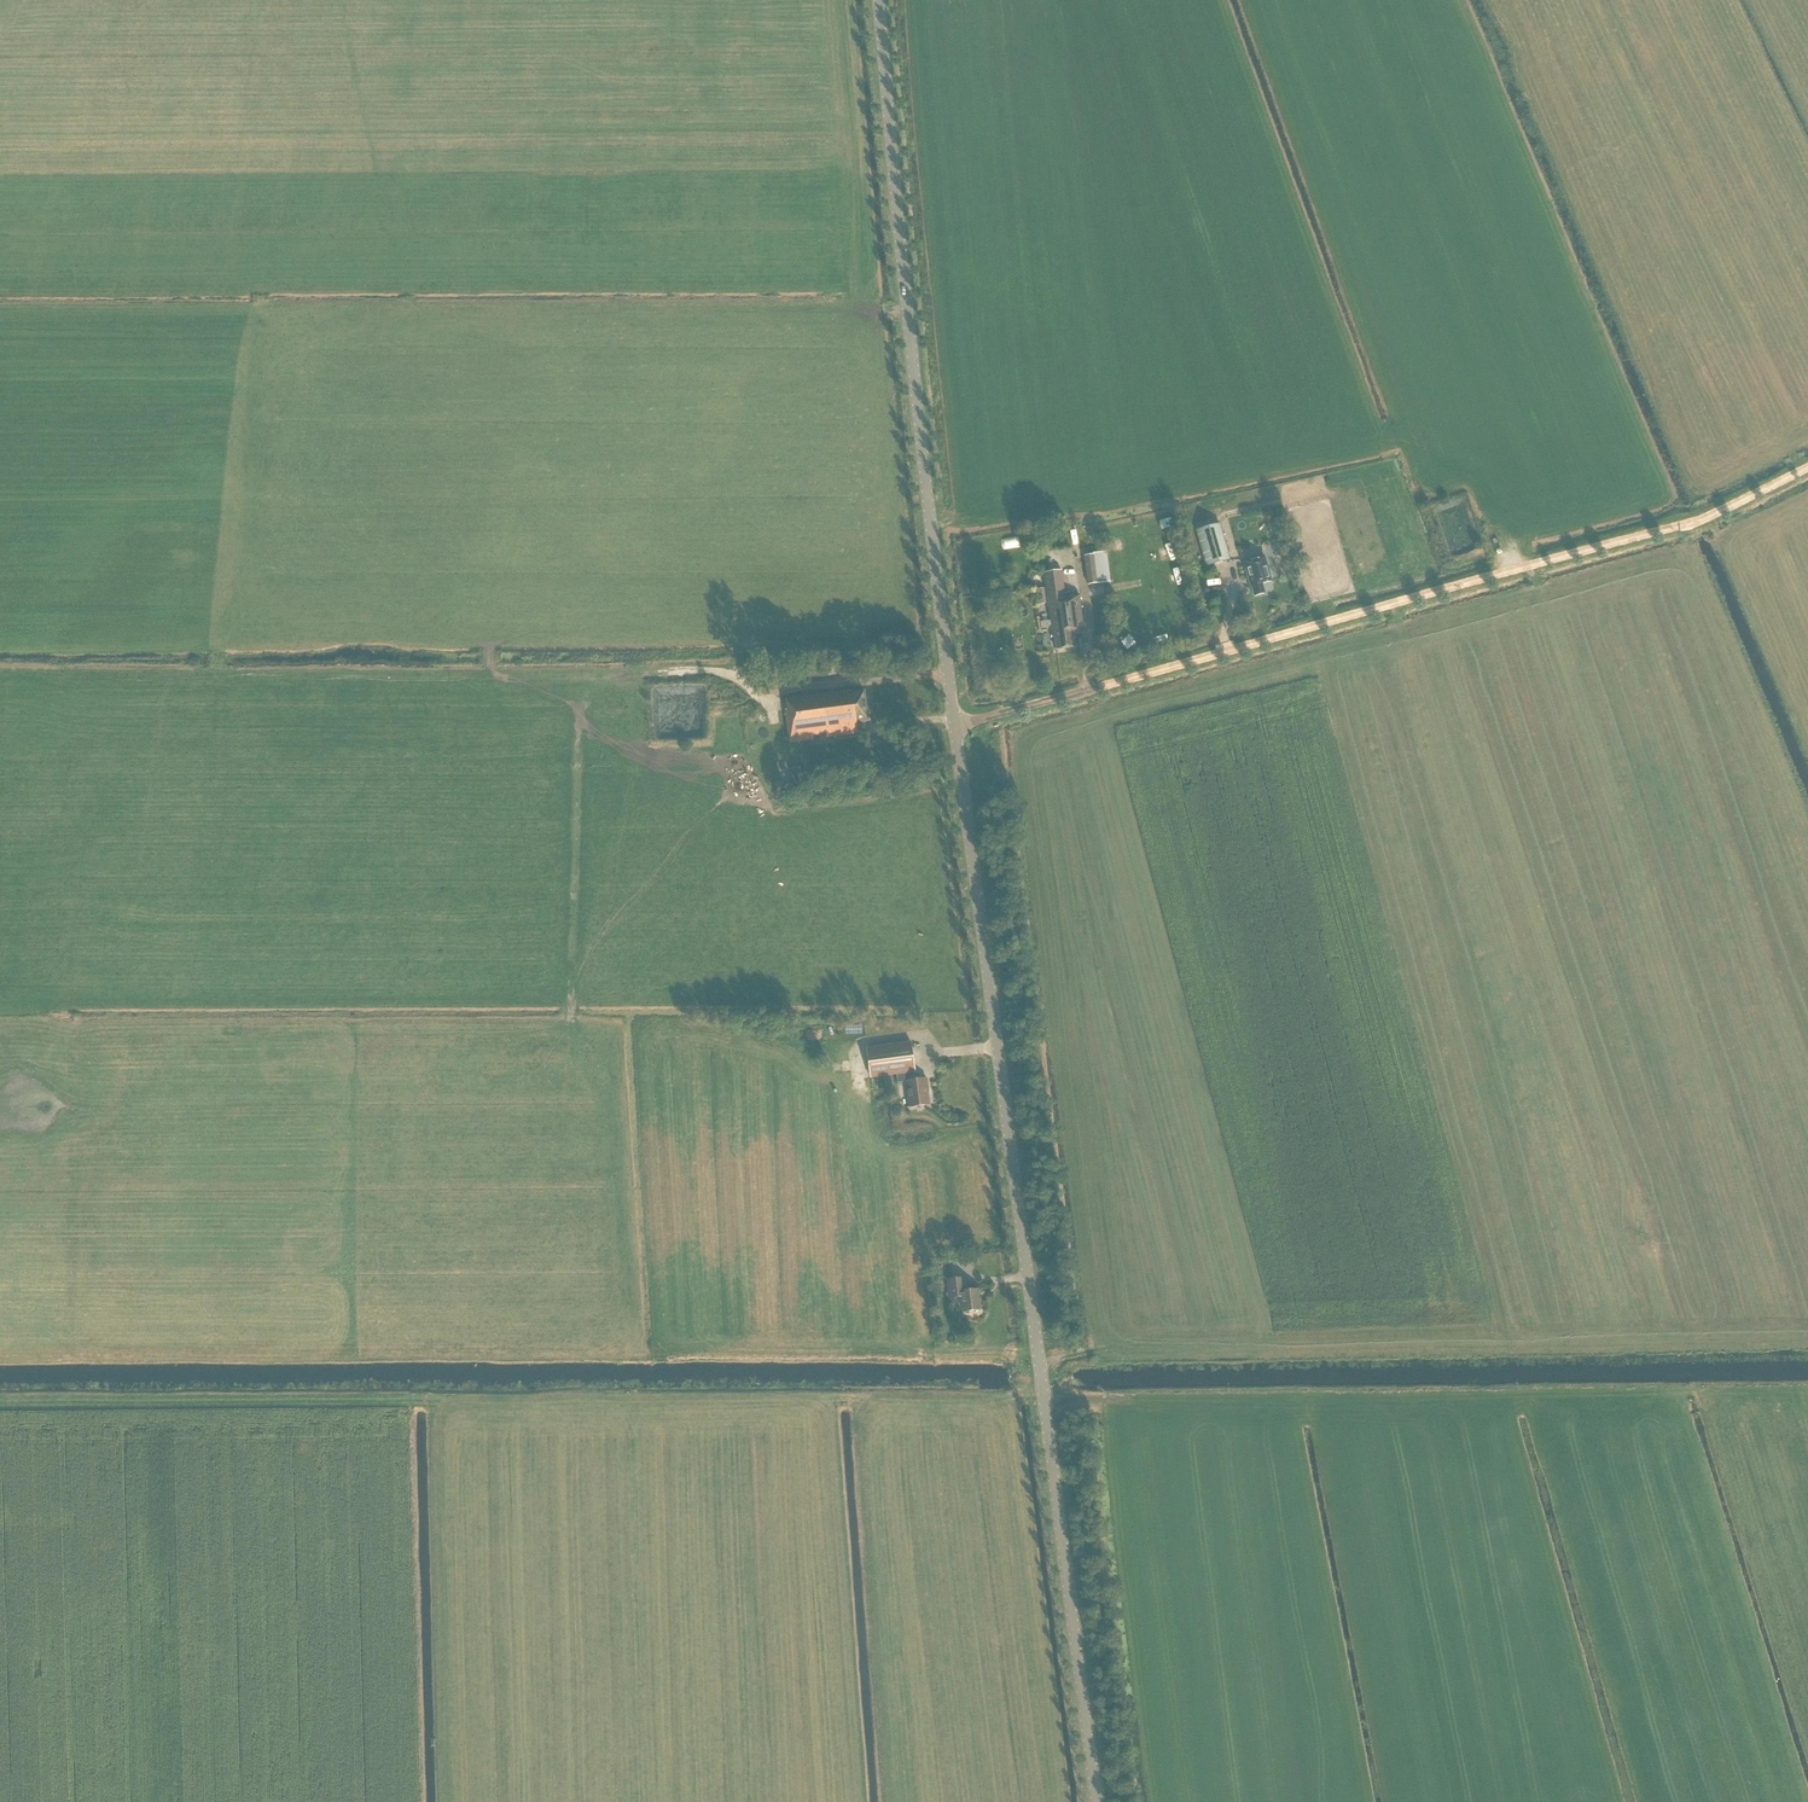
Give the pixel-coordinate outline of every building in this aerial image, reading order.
[(1220,524),(1197,531),(1207,566),(1230,559),(1220,524)] [(1107,553),(1084,556),(1088,584),(1110,582),(1107,553)] [(1265,556),(1244,562),(1251,587),(1252,587),(1254,596),(1265,593),(1262,584),(1272,581),(1265,556)] [(1064,597),(1060,570),(1043,572),(1052,638),(1054,637),(1056,650),(1076,647),(1074,634),(1084,633),(1079,595),(1064,597)] [(851,690),(785,700),(787,710),(785,710),(790,743),(813,740),(810,719),(825,717),(828,738),(858,733),(856,723),(869,721),(864,690),(852,692),(851,690)] [(897,1083),(906,1082),(910,1107),(930,1104),(928,1091),(929,1091),(927,1079),(915,1080),(914,1072),(915,1072),(911,1042),(866,1048),(870,1078),(896,1074),(897,1083)] [(980,1310),(977,1289),(963,1291),(962,1278),(948,1279),(950,1299),(961,1298),(963,1312),(980,1310)]
